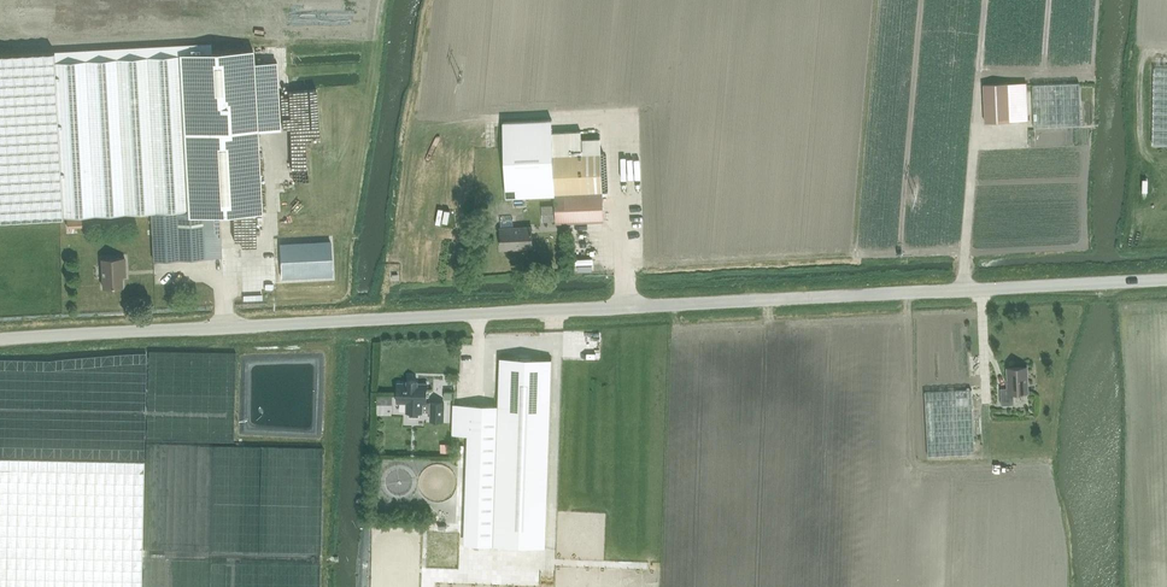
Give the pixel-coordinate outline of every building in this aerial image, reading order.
[(188,210),(151,212),(154,261),(179,260),(197,259),(205,258),(221,257),(220,229),(219,215),(262,213),(254,50),(180,53),(180,55),(188,210)] [(180,55),(56,61),(63,216),(151,212),(188,210),(180,55)] [(1166,146),(1166,68),(1154,68),(1153,145),(1166,146)] [(986,123),(1010,122),(1028,121),(1026,82),(984,84),(986,123)] [(1030,85),(1032,128),(1082,126),(1080,82),(1030,85)] [(616,124),(628,130),(631,125),(618,118),(616,124)] [(555,194),(556,223),(604,221),(600,138),(582,139),(581,131),(553,132),(552,120),(503,122),(507,196),(555,194)] [(81,216),(67,216),(67,228),(82,227),(81,216)] [(533,246),(531,227),(501,229),(502,250),(516,249),(516,247),(533,246)] [(605,248),(605,244),(592,244),(592,238),(579,239),(580,252),(598,251),(598,248),(605,248)] [(330,242),(280,245),(281,279),(332,276),(330,242)] [(122,287),(122,270),(125,270),(125,258),(102,259),(103,288),(122,287)] [(587,269),(599,268),(599,260),(587,260),(587,269)] [(552,359),(500,357),(499,406),(453,404),(452,435),(476,435),(473,544),(493,545),(545,547),(548,487),(550,414),(552,359)] [(1001,388),(1001,405),(1014,404),(1014,393),(1028,392),(1027,367),(1007,367),(1008,387),(1001,388)] [(407,412),(410,412),(410,416),(419,416),(420,413),(423,413),(423,412),(431,412),(431,420),(444,421),(445,403),(432,402),(432,403),(427,403),(427,384),(418,383),(418,381),(408,381),(408,383),(398,383),(398,402),(407,403),(407,412)] [(925,391),(928,456),(975,454),(972,389),(925,391)] [(223,551),(258,552),(261,446),(218,445),(218,452),(224,452),(223,476),(220,476),(220,490),(226,491),(225,523),(232,523),(232,527),(224,526),(223,551)] [(144,461),(0,458),(0,586),(142,586),(144,461)]
